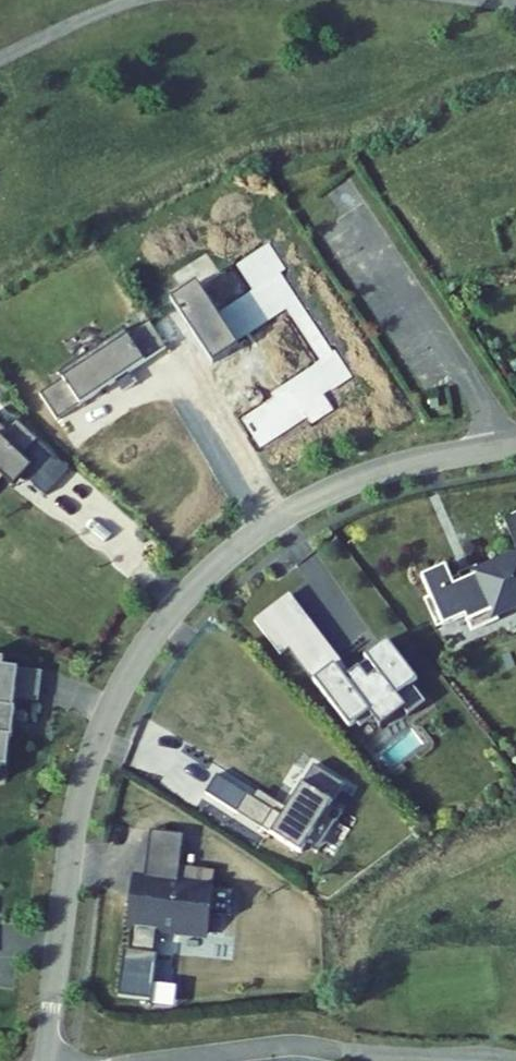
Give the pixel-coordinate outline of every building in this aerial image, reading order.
[(219,282),(202,256),(182,269),(178,263),(152,281),(156,287),(173,313),(194,345),(220,327),(199,295),(219,282)] [(148,329),(131,303),(111,317),(106,311),(42,356),(46,363),(24,378),(42,404),(99,364),(111,355),(148,329)] [(0,402),(0,454),(7,460),(11,456),(33,476),(55,451),(0,402)] [(499,575),(497,572),(464,586),(461,579),(452,583),(447,570),(423,580),(431,600),(425,603),(438,632),(466,620),(472,634),(499,623),(497,619),(515,611),(515,567),(499,575)] [(316,630),(290,597),(261,619),(287,653),(290,650),(316,630)] [(352,677),(316,630),(290,650),(316,684),(337,668),(347,681),(352,677)] [(414,676),(389,643),(367,660),(370,663),(352,677),(347,681),(337,668),(316,684),(352,730),(372,715),(383,730),(406,712),(411,719),(428,705),(409,680),(414,676)] [(0,660),(0,778),(1,767),(7,768),(10,739),(12,739),(15,709),(13,709),(14,700),(15,690),(12,690),(14,670),(2,669),(3,661),(0,660)] [(41,673),(14,670),(12,690),(15,690),(14,700),(38,702),(41,673)] [(346,788),(316,768),(287,812),(283,819),(274,813),(262,831),(301,857),(306,849),(332,809),(346,788)] [(287,812),(260,795),(256,801),(249,796),(237,815),(262,831),(274,813),(283,819),(287,812)] [(332,809),(306,849),(318,856),(344,816),(332,809)] [(181,869),(185,839),(152,835),(147,865),(181,869)] [(220,921),(224,895),(178,888),(181,869),(147,865),(145,885),(139,884),(136,901),(130,900),(126,931),(132,932),(129,955),(153,958),(156,935),(178,939),(178,935),(207,939),(210,919),(220,921)] [(136,901),(139,884),(133,883),(130,900),(136,901)] [(231,922),(235,897),(224,895),(220,921),(231,922)]
